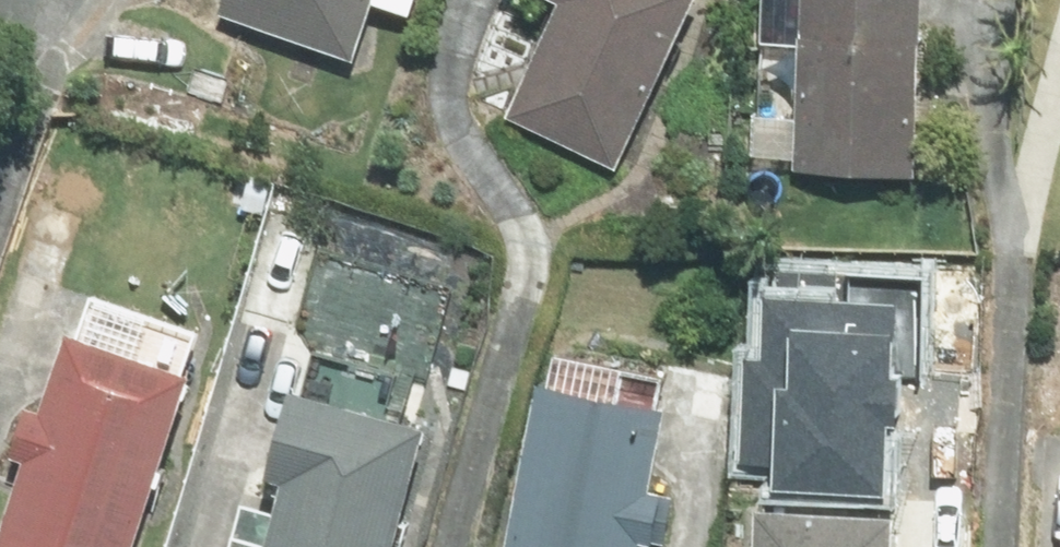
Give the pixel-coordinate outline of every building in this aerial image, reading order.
[(224,17),(343,61),(366,0),(231,0),(224,17)] [(562,9),(508,124),(617,174),(698,0),(543,0),(562,9)] [(779,176),(910,183),(919,0),(788,0),(779,176)] [(887,306),(769,300),(765,361),(744,360),(739,457),(770,459),(768,494),(886,500),(890,428),(900,432),(903,381),(883,380),(887,306)] [(55,347),(0,518),(0,546),(131,546),(183,387),(55,347)] [(530,398),(502,546),(633,546),(656,421),(530,398)] [(284,407),(251,546),(396,546),(421,440),(284,407)] [(744,521),(743,546),(888,546),(888,525),(744,521)]
